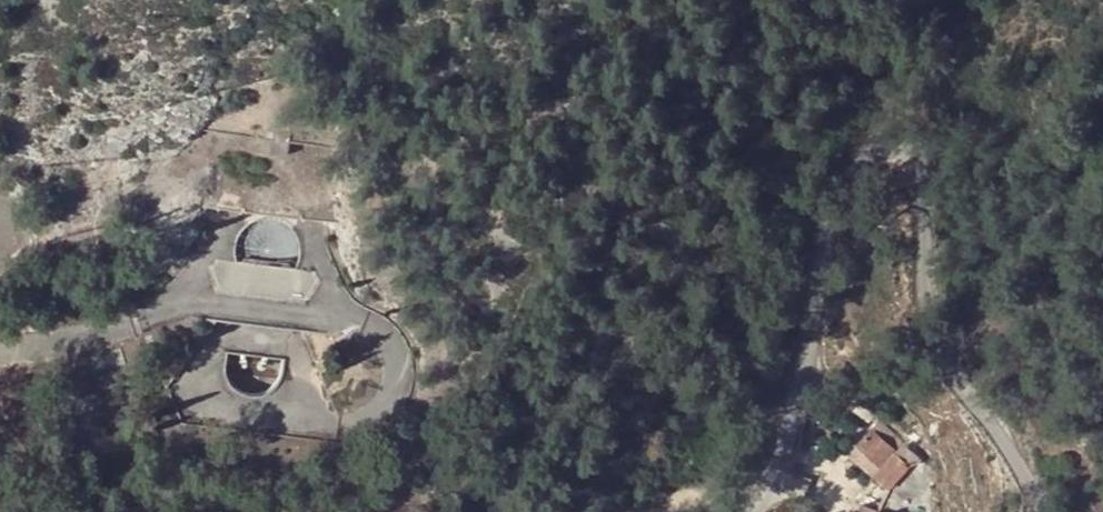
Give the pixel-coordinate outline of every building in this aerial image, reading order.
[(300,296),(301,266),(218,264),(217,293),(300,296)] [(875,477),(889,490),(910,467),(896,452),(902,445),(904,443),(880,423),(859,447),(883,467),(875,477)] [(920,463),(902,445),(896,452),(910,467),(920,463)] [(883,467),(859,447),(850,456),(875,477),(883,467)]
